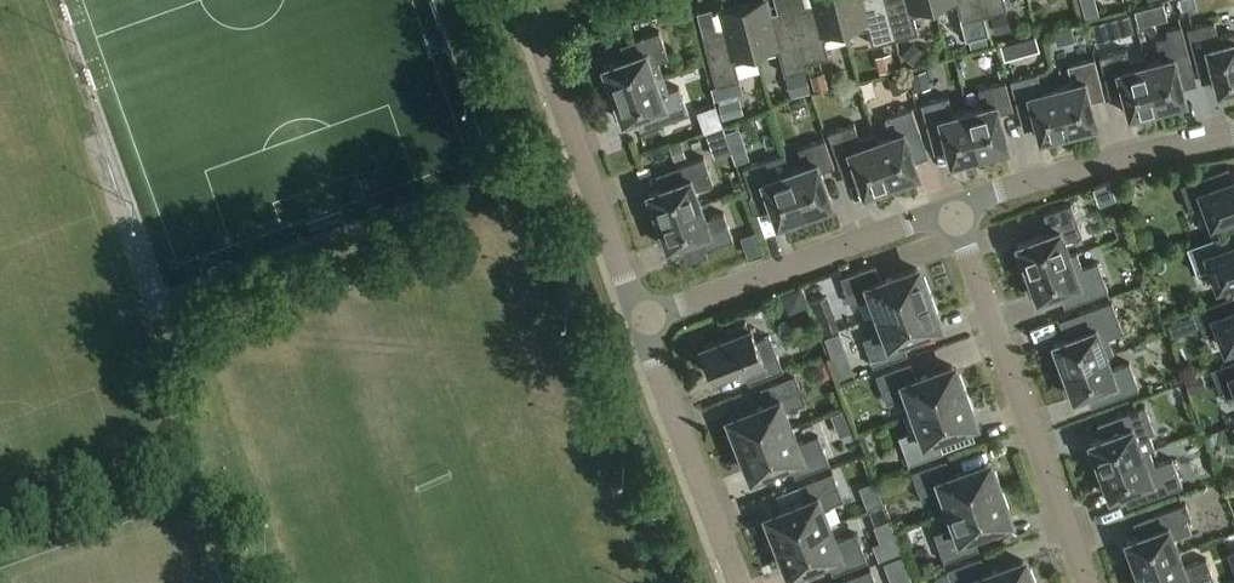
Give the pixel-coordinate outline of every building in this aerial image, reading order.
[(744,5),(757,57),(779,51),(785,75),(808,69),(807,63),(793,12),(773,18),(768,0),(761,0),(744,5)] [(793,12),(807,63),(829,57),(825,39),(846,33),(837,0),(812,0),(814,7),(793,12)] [(846,33),(868,28),(873,46),(895,39),(885,0),(837,0),(846,33)] [(895,39),(918,33),(914,16),(935,10),(933,0),(885,0),(895,39)] [(935,10),(957,4),(966,39),(989,33),(984,16),(980,0),(933,0),(935,10)] [(984,16),(1007,10),(1005,0),(980,0),(984,16)] [(1182,11),(1197,6),(1195,0),(1179,0),(1182,11)] [(1153,6),(1157,21),(1168,19),(1164,3),(1153,6)] [(757,57),(744,5),(720,11),(725,31),(703,36),(717,87),(711,89),(714,100),(733,94),(730,83),(740,81),(736,63),(757,57)] [(1007,14),(991,18),(995,33),(1010,29),(1007,14)] [(1091,22),(1096,41),(1110,37),(1105,18),(1091,22)] [(1226,95),(1233,92),(1233,33),(1219,37),(1215,21),(1188,28),(1196,61),(1210,57),(1219,91),(1224,90),(1226,95)] [(1162,60),(1148,63),(1160,112),(1182,107),(1181,102),(1186,101),(1178,67),(1192,63),(1183,25),(1167,29),(1169,36),(1157,39),(1162,60)] [(601,74),(609,96),(664,77),(658,62),(669,58),(659,32),(632,42),(637,55),(604,67),(606,72),(601,74)] [(988,43),(986,35),(972,39),(974,46),(988,43)] [(1001,45),(1005,60),(1021,56),(1017,41),(1001,45)] [(914,42),(902,54),(913,65),(925,53),(914,42)] [(1160,112),(1148,63),(1146,56),(1130,60),(1127,49),(1100,56),(1107,84),(1121,81),(1130,115),(1135,113),(1137,118),(1160,112)] [(874,60),(878,75),(892,71),(888,56),(874,60)] [(1058,87),(1070,136),(1094,130),(1093,125),(1098,124),(1090,90),(1104,86),(1096,58),(1069,65),(1074,83),(1058,87)] [(914,88),(931,84),(927,70),(911,74),(914,88)] [(810,75),(814,91),(829,87),(825,71),(810,75)] [(806,72),(786,77),(791,97),(810,93),(806,72)] [(893,91),(908,86),(903,73),(888,78),(893,91)] [(1070,136),(1058,87),(1043,91),(1038,73),(1011,80),(1018,108),(1032,105),(1041,138),(1046,137),(1048,142),(1070,136)] [(664,77),(609,96),(617,118),(622,117),(624,122),(656,110),(661,124),(689,114),(679,88),(669,91),(664,77)] [(985,106),(970,109),(981,159),(1004,153),(1003,148),(1008,147),(1001,113),(1015,110),(1008,82),(981,88),(985,106)] [(981,159),(970,109),(954,113),(950,95),(922,101),(929,129),(943,126),(951,160),(956,159),(957,164),(981,159)] [(739,115),(735,99),(719,104),(723,120),(739,115)] [(891,135),(878,140),(895,188),(916,180),(914,175),(919,173),(908,141),(921,136),(912,108),(885,118),(891,135)] [(895,188),(878,140),(875,133),(860,139),(854,124),(828,133),(839,165),(853,160),(865,193),(870,191),(872,196),(895,188)] [(706,132),(711,145),(728,139),(732,152),(746,147),(739,127),(725,132),(723,126),(706,132)] [(806,165),(790,171),(807,219),(829,211),(827,206),(833,204),(822,171),(836,166),(826,139),(799,148),(806,165)] [(686,156),(682,144),(670,147),(675,160),(686,156)] [(790,171),(784,154),(769,159),(743,168),(752,196),(766,191),(771,205),(778,224),(783,222),(785,227),(807,219),(790,171)] [(646,200),(654,222),(701,205),(696,190),(714,184),(704,158),(677,167),(682,181),(649,193),(651,198),(646,200)] [(1207,205),(1213,222),(1233,214),(1233,180),(1213,188),(1208,174),(1181,184),(1191,211),(1206,205),(1207,205)] [(1015,251),(1023,273),(1071,256),(1070,255),(1065,241),(1083,235),(1071,204),(1044,214),(1051,232),(1018,244),(1020,249),(1015,251)] [(701,205),(654,222),(662,244),(666,242),(668,248),(701,236),(706,249),(733,240),(724,213),(707,219),(701,205)] [(1113,223),(1118,237),(1129,233),(1124,219),(1113,223)] [(1197,273),(1213,267),(1219,284),(1233,279),(1233,245),(1220,250),(1215,236),(1188,246),(1197,273)] [(1071,256),(1023,273),(1031,295),(1036,294),(1038,299),(1071,287),(1077,303),(1108,291),(1098,262),(1083,268),(1077,252),(1070,255),(1071,256)] [(872,298),(878,315),(932,295),(925,277),(921,278),(917,269),(884,281),(880,279),(875,266),(842,278),(852,305),(872,298)] [(932,295),(878,315),(884,332),(864,339),(874,367),(907,355),(902,341),(904,337),(938,325),(934,316),(939,314),(932,295)] [(827,296),(808,303),(820,335),(839,328),(827,296)] [(1203,335),(1219,329),(1225,346),(1233,343),(1233,309),(1226,312),(1221,299),(1194,308),(1203,335)] [(1051,350),(1060,372),(1107,355),(1114,353),(1109,337),(1123,332),(1112,301),(1080,313),(1087,331),(1054,343),(1056,348),(1051,350)] [(748,328),(746,322),(728,329),(730,335),(702,346),(704,352),(700,354),(707,372),(712,370),(713,375),(736,366),(738,371),(744,369),(750,383),(783,370),(770,335),(756,341),(751,327),(748,328)] [(1107,355),(1060,372),(1068,394),(1072,392),(1074,398),(1107,385),(1112,399),(1139,389),(1130,363),(1112,369),(1107,355)] [(1221,395),(1233,390),(1233,360),(1211,368),(1221,395)] [(907,395),(914,412),(967,393),(961,374),(956,376),(953,366),(919,378),(915,377),(910,363),(877,375),(887,403),(907,395)] [(1201,374),(1184,379),(1189,394),(1206,388),(1201,374)] [(731,430),(738,448),(792,427),(785,411),(805,403),(795,375),(762,388),(767,402),(765,406),(732,418),(736,428),(731,430)] [(967,393),(914,412),(920,429),(899,437),(909,464),(943,452),(938,438),(940,435),(973,422),(970,413),(974,411),(967,393)] [(1092,447),(1088,449),(1096,471),(1143,453),(1150,450),(1155,448),(1150,434),(1155,432),(1145,406),(1118,416),(1123,430),(1090,442),(1092,447)] [(792,427),(738,448),(746,467),(750,465),(754,474),(787,462),(791,463),(796,477),(829,464),(819,436),(798,444),(792,427)] [(1143,453),(1096,471),(1104,493),(1108,491),(1110,496),(1143,484),(1148,499),(1183,486),(1173,459),(1155,465),(1150,450),(1143,453)] [(943,493),(949,510),(1003,490),(996,471),(991,473),(988,463),(955,476),(951,474),(946,460),(912,472),(923,500),(943,493)] [(769,527),(776,545),(830,525),(823,508),(843,500),(833,473),(800,486),(805,499),(803,503),(770,516),(774,525),(769,527)] [(1003,490),(949,510),(955,526),(935,534),(945,561),(978,549),(973,536),(975,532),(1009,520),(1005,510),(1010,509),(1003,490)] [(1124,547),(1132,570),(1179,552),(1174,538),(1191,531),(1187,519),(1191,517),(1186,503),(1154,515),(1159,528),(1127,540),(1128,546),(1124,547)] [(830,525),(776,545),(784,564),(788,562),(792,572),(825,559),(829,560),(834,574),(867,561),(856,534),(836,542),(830,525)] [(1132,570),(1137,582),(1216,582),(1207,559),(1185,567),(1179,552),(1132,570)] [(1031,569),(1027,570),(1023,561),(990,573),(986,571),(981,558),(948,570),(953,582),(1037,582),(1031,569)] [(871,570),(837,582),(876,582),(871,570)]
